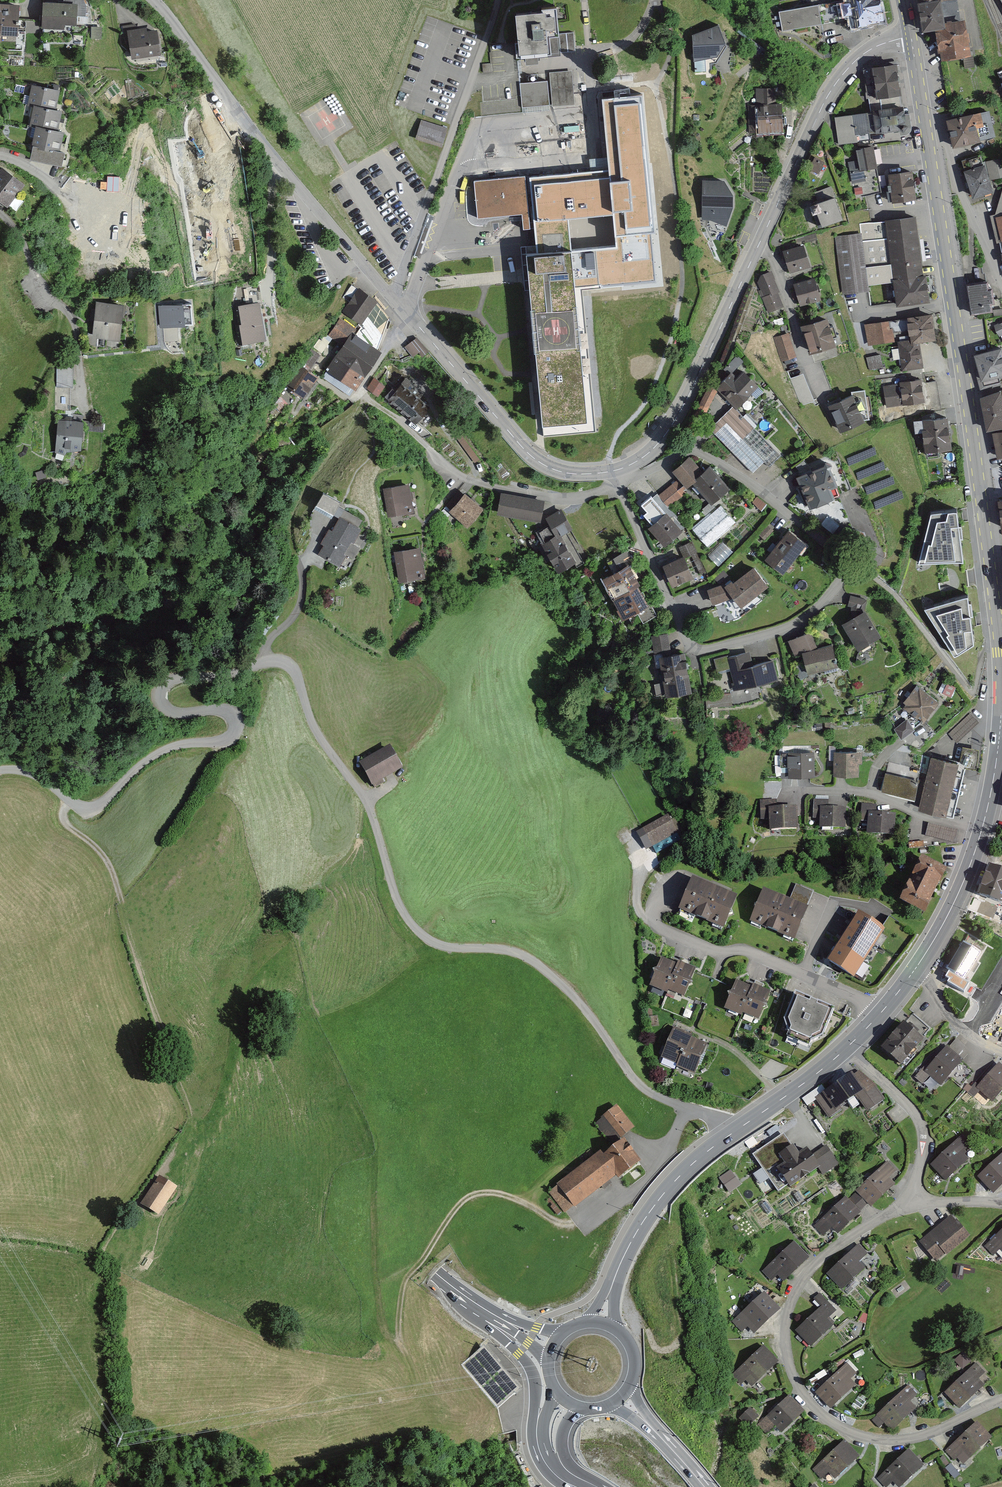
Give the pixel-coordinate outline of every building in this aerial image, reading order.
[(43,4),(42,29),(63,31),(65,26),(77,26),(88,24),(88,6),(86,0),(64,0),(64,4),(43,4)] [(845,0),(831,3),(834,19),(850,17),(852,29),(884,23),(880,0),(845,0)] [(953,2),(929,5),(934,31),(946,29),(958,28),(956,13),(964,12),(962,0),(953,0),(953,2)] [(831,3),(779,13),(782,31),(823,61),(825,50),(825,44),(822,24),(835,22),(834,19),(831,3)] [(1,45),(1,36),(18,37),(19,7),(0,6),(0,45),(1,45)] [(541,16),(515,19),(518,46),(515,46),(517,60),(561,56),(561,52),(575,51),(573,32),(559,34),(556,11),(541,12),(541,16)] [(147,24),(125,28),(131,61),(161,56),(156,31),(148,32),(147,24)] [(958,28),(946,29),(950,62),(983,58),(979,25),(958,28)] [(719,26),(692,35),(694,64),(717,63),(726,45),(719,26)] [(897,66),(864,71),(868,101),(902,97),(897,66)] [(549,73),(552,107),(575,105),(572,71),(549,73)] [(547,81),(520,84),(522,107),(549,105),(547,81)] [(63,91),(28,83),(23,109),(32,111),(28,129),(37,130),(31,160),(60,167),(68,136),(60,132),(64,114),(58,113),(63,91)] [(775,90),(757,90),(757,105),(748,106),(750,135),(783,134),(782,104),(776,104),(775,90)] [(608,169),(612,217),(614,239),(651,235),(655,235),(642,94),(601,98),(608,169)] [(906,132),(903,107),(869,112),(873,137),(906,132)] [(873,137),(869,112),(836,117),(839,142),(873,137)] [(992,113),(948,121),(953,148),(998,139),(992,113)] [(446,129),(422,121),(417,139),(441,146),(446,129)] [(883,168),(879,147),(861,150),(863,161),(852,163),(855,184),(870,181),(868,171),(883,168)] [(825,162),(814,157),(807,169),(818,175),(825,162)] [(962,168),(972,200),(995,193),(991,180),(1001,177),(1001,172),(998,158),(962,168)] [(0,172),(0,200),(7,206),(23,186),(2,169),(0,172)] [(608,169),(529,177),(531,196),(532,207),(536,252),(573,249),(570,221),(612,217),(608,169)] [(912,172),(888,175),(892,202),(916,199),(912,172)] [(527,196),(525,176),(473,180),(477,220),(522,215),(523,231),(530,230),(528,208),(532,207),(531,196),(527,196)] [(724,182),(701,181),(702,206),(702,220),(726,228),(732,208),(733,197),(724,182)] [(835,198),(815,205),(824,230),(844,223),(835,198)] [(999,207),(993,209),(1001,236),(1001,199),(999,207)] [(915,219),(888,222),(894,268),(898,306),(930,302),(926,277),(923,276),(915,219)] [(888,222),(858,226),(859,236),(834,238),(840,296),(869,293),(867,271),(894,268),(888,222)] [(651,235),(614,239),(615,245),(573,249),(576,290),(582,290),(656,283),(651,235)] [(810,244),(785,252),(792,274),(817,267),(810,244)] [(576,290),(573,249),(536,252),(526,253),(528,274),(543,435),(595,431),(582,290),(576,290)] [(776,270),(763,275),(760,282),(765,295),(762,297),(770,316),(789,308),(783,293),(785,292),(776,270)] [(816,279),(795,285),(801,306),(822,300),(816,279)] [(970,285),(974,316),(1001,312),(1001,310),(999,290),(996,291),(994,282),(970,285)] [(382,301),(363,288),(346,311),(366,325),(382,301)] [(268,302),(239,306),(242,323),(235,324),(239,346),(275,340),(268,302)] [(122,308),(97,304),(92,335),(95,332),(92,346),(107,348),(109,336),(117,337),(122,308)] [(192,304),(160,306),(161,328),(193,326),(192,304)] [(933,313),(866,324),(869,346),(898,341),(897,334),(917,330),(919,345),(938,342),(933,313)] [(354,327),(342,318),(330,334),(343,343),(354,327)] [(828,320),(801,328),(810,356),(837,348),(828,320)] [(386,348),(354,327),(343,343),(325,366),(356,391),(386,348)] [(791,334),(774,338),(781,362),(798,358),(791,334)] [(429,350),(416,336),(404,347),(417,362),(429,350)] [(917,339),(901,342),(903,350),(896,352),(897,360),(906,359),(908,371),(928,368),(925,346),(918,347),(917,339)] [(305,356),(313,362),(322,350),(313,344),(305,356)] [(1001,350),(974,356),(981,388),(999,383),(998,379),(1001,378),(1001,351),(1001,350)] [(743,362),(737,355),(723,369),(729,376),(743,362)] [(882,356),(867,357),(869,371),(883,370),(882,356)] [(74,363),(57,363),(57,386),(74,386),(74,363)] [(321,378),(304,363),(286,383),(302,399),(321,378)] [(736,379),(730,373),(729,376),(715,388),(737,410),(761,386),(745,371),(736,379)] [(802,375),(790,380),(800,405),(812,400),(802,375)] [(426,389),(407,376),(389,402),(422,425),(434,409),(419,398),(426,389)] [(366,386),(375,394),(380,387),(372,380),(366,386)] [(906,385),(888,386),(890,407),(932,402),(929,380),(906,382),(906,385)] [(717,390),(707,385),(687,427),(697,432),(717,390)] [(70,387),(55,387),(55,409),(70,410),(70,387)] [(851,392),(851,398),(864,421),(869,421),(864,391),(851,392)] [(983,397),(989,432),(1001,430),(1001,393),(983,397)] [(851,398),(830,407),(842,435),(866,425),(864,421),(854,397),(851,398)] [(780,452),(729,406),(710,430),(755,477),(780,452)] [(900,411),(891,413),(893,422),(902,421),(900,411)] [(85,419),(58,417),(56,449),(82,451),(85,419)] [(948,418),(914,422),(915,434),(923,433),(925,454),(951,451),(948,418)] [(993,435),(999,460),(1001,459),(1001,433),(993,435)] [(705,472),(689,458),(671,469),(677,476),(656,492),(667,505),(698,483),(714,503),(733,488),(720,471),(713,466),(705,472)] [(825,461),(798,471),(796,479),(799,487),(795,488),(803,508),(808,506),(810,511),(813,509),(840,498),(836,489),(839,488),(831,471),(832,466),(825,461)] [(410,481),(381,485),(385,515),(415,511),(410,481)] [(342,504),(321,489),(311,503),(332,517),(342,504)] [(486,506),(467,489),(449,508),(468,526),(486,506)] [(542,500),(503,492),(499,510),(539,518),(542,500)] [(688,532),(657,496),(645,506),(657,519),(651,524),(670,547),(688,532)] [(840,498),(813,509),(825,538),(852,527),(840,498)] [(574,525),(563,504),(547,513),(556,530),(533,542),(543,560),(550,557),(558,572),(582,559),(574,543),(569,546),(561,531),(574,525)] [(721,505),(694,527),(709,546),(736,524),(721,505)] [(365,519),(346,509),(333,529),(328,527),(319,542),(323,544),(316,554),(338,567),(346,555),(354,560),(362,546),(356,543),(365,530),(361,526),(365,519)] [(956,510),(931,512),(918,562),(963,560),(960,537),(962,537),(961,525),(958,525),(956,510)] [(808,541),(785,523),(761,554),(785,572),(808,541)] [(725,539),(711,552),(720,561),(734,548),(725,539)] [(692,540),(677,545),(682,556),(666,563),(673,582),(692,574),(685,556),(692,553),(700,571),(704,569),(692,540)] [(423,545),(394,549),(399,584),(428,579),(423,545)] [(625,552),(610,559),(614,568),(629,561),(625,552)] [(614,568),(601,574),(623,617),(637,610),(651,604),(629,561),(614,568)] [(729,581),(708,585),(712,602),(734,594),(740,606),(770,584),(755,564),(729,581)] [(865,597),(848,593),(850,615),(837,622),(858,655),(887,636),(869,606),(862,611),(865,597)] [(963,596),(925,608),(954,655),(973,643),(969,614),(972,614),(971,601),(968,602),(967,595),(963,596)] [(651,604),(637,610),(642,621),(656,615),(651,604)] [(811,627),(787,634),(795,660),(804,658),(809,673),(843,662),(838,644),(818,650),(811,627)] [(667,632),(651,635),(654,652),(670,650),(667,632)] [(685,649),(658,654),(666,696),(693,691),(685,649)] [(757,651),(729,657),(737,692),(782,682),(778,662),(760,666),(757,651)] [(947,700),(917,682),(905,699),(912,704),(892,722),(901,732),(922,720),(932,719),(947,700)] [(983,723),(974,714),(951,733),(960,743),(983,723)] [(963,762),(933,756),(928,780),(924,802),(922,807),(957,814),(967,765),(981,768),(985,749),(967,745),(963,762)] [(391,746),(358,762),(371,787),(403,770),(391,746)] [(817,749),(780,751),(780,762),(790,762),(790,776),(818,775),(817,749)] [(860,749),(834,750),(835,774),(861,773),(860,749)] [(928,780),(889,771),(884,792),(924,802),(928,780)] [(827,797),(811,797),(811,817),(821,817),(821,831),(845,831),(845,808),(827,808),(827,797)] [(777,798),(760,800),(762,818),(773,817),(774,834),(792,833),(795,828),(802,826),(800,806),(778,808),(777,798)] [(876,803),(862,802),(861,819),(868,820),(867,835),(895,836),(896,813),(875,812),(876,803)] [(668,813),(644,827),(636,831),(646,850),(678,832),(668,813)] [(962,831),(932,824),(928,835),(958,843),(962,831)] [(947,867),(922,854),(900,898),(925,911),(947,867)] [(997,863),(983,895),(1001,903),(1001,865),(997,863)] [(729,896),(692,881),(679,914),(694,920),(702,925),(712,928),(724,933),(730,919),(734,917),(733,912),(737,900),(729,896)] [(789,903),(764,892),(759,903),(755,906),(756,911),(754,916),(750,925),(794,945),(809,912),(806,910),(814,892),(796,885),(792,896),(789,903)] [(884,930),(857,913),(827,962),(839,971),(853,977),(884,930)] [(984,951),(963,939),(947,967),(950,969),(946,976),(949,978),(947,981),(964,991),(981,963),(978,962),(984,951)] [(676,966),(661,961),(656,973),(653,976),(654,979),(651,989),(668,997),(679,965),(676,966)] [(696,972),(679,965),(668,997),(685,1001),(689,990),(692,989),(692,985),(696,972)] [(752,990),(736,984),(732,996),(727,999),(729,1002),(724,1012),(742,1020),(743,1017),(752,990)] [(771,995),(753,988),(752,990),(743,1017),(759,1023),(763,1014),(767,1012),(766,1008),(771,995)] [(828,1014),(795,1000),(785,1026),(789,1037),(787,1042),(809,1051),(812,1044),(822,1041),(834,1016),(828,1014)] [(907,1018),(881,1047),(903,1066),(928,1037),(922,1032),(927,1026),(915,1015),(910,1020),(907,1018)] [(694,1036),(680,1029),(666,1057),(680,1064),(693,1039),(694,1036)] [(926,1059),(913,1074),(932,1090),(940,1081),(943,1083),(964,1059),(958,1054),(965,1045),(954,1037),(948,1044),(943,1040),(934,1049),(939,1053),(931,1063),(926,1059)] [(709,1048),(693,1039),(680,1064),(678,1069),(695,1077),(709,1048)] [(999,1061),(980,1082),(977,1080),(967,1091),(973,1097),(979,1091),(992,1102),(1001,1091),(1001,1064),(999,1061)] [(814,1094),(827,1118),(857,1098),(869,1112),(887,1100),(872,1079),(854,1067),(841,1078),(814,1094)] [(613,1148),(551,1192),(567,1214),(621,1175),(625,1181),(650,1163),(631,1136),(639,1130),(623,1107),(597,1125),(613,1148)] [(792,1145),(783,1132),(753,1153),(778,1190),(788,1184),(777,1167),(785,1161),(779,1153),(792,1145)] [(976,1144),(965,1133),(934,1164),(951,1181),(975,1158),(969,1151),(976,1144)] [(785,1161),(777,1167),(788,1184),(791,1187),(820,1168),(824,1174),(839,1164),(827,1146),(813,1155),(807,1146),(799,1151),(794,1143),(792,1145),(779,1153),(785,1161)] [(982,1176),(999,1193),(1001,1190),(1001,1155),(982,1176)] [(889,1159),(856,1191),(868,1204),(874,1210),(901,1184),(894,1177),(900,1171),(889,1159)] [(741,1185),(731,1170),(720,1177),(729,1192),(741,1185)] [(160,1173),(139,1202),(157,1215),(179,1186),(160,1173)] [(868,1204),(856,1191),(815,1226),(825,1235),(836,1228),(842,1234),(865,1213),(863,1210),(868,1204)] [(973,1235),(955,1212),(920,1241),(939,1263),(973,1235)] [(981,1244),(991,1254),(998,1247),(1001,1251),(1001,1226),(981,1244)] [(814,1257),(798,1240),(766,1270),(775,1279),(780,1275),(787,1282),(814,1257)] [(872,1255),(862,1244),(832,1273),(850,1292),(855,1287),(852,1284),(871,1266),(866,1261),(872,1255)] [(783,1308),(766,1290),(732,1321),(741,1331),(750,1323),(758,1331),(783,1308)] [(838,1309),(820,1292),(813,1301),(821,1309),(800,1331),(816,1346),(837,1324),(830,1318),(838,1309)] [(512,1378),(484,1344),(464,1361),(492,1395),(512,1378)] [(778,1363),(763,1346),(736,1372),(751,1388),(778,1363)] [(964,1348),(956,1358),(965,1366),(974,1357),(964,1348)] [(990,1372),(979,1362),(953,1390),(969,1404),(989,1383),(984,1379),(990,1372)] [(859,1374),(849,1363),(818,1391),(835,1410),(861,1386),(855,1381),(859,1374)] [(918,1395),(908,1385),(872,1420),(881,1429),(888,1423),(897,1432),(919,1410),(911,1402),(918,1395)] [(803,1411),(790,1396),(759,1425),(766,1433),(776,1424),(782,1430),(803,1411)] [(752,1405),(741,1414),(750,1424),(760,1414),(752,1405)] [(998,1439),(982,1420),(947,1451),(957,1462),(961,1458),(968,1465),(998,1439)] [(859,1457),(844,1440),(813,1468),(823,1479),(831,1472),(836,1477),(859,1457)] [(913,1447),(880,1478),(889,1486),(894,1486),(898,1483),(901,1486),(908,1486),(930,1466),(913,1447)]
